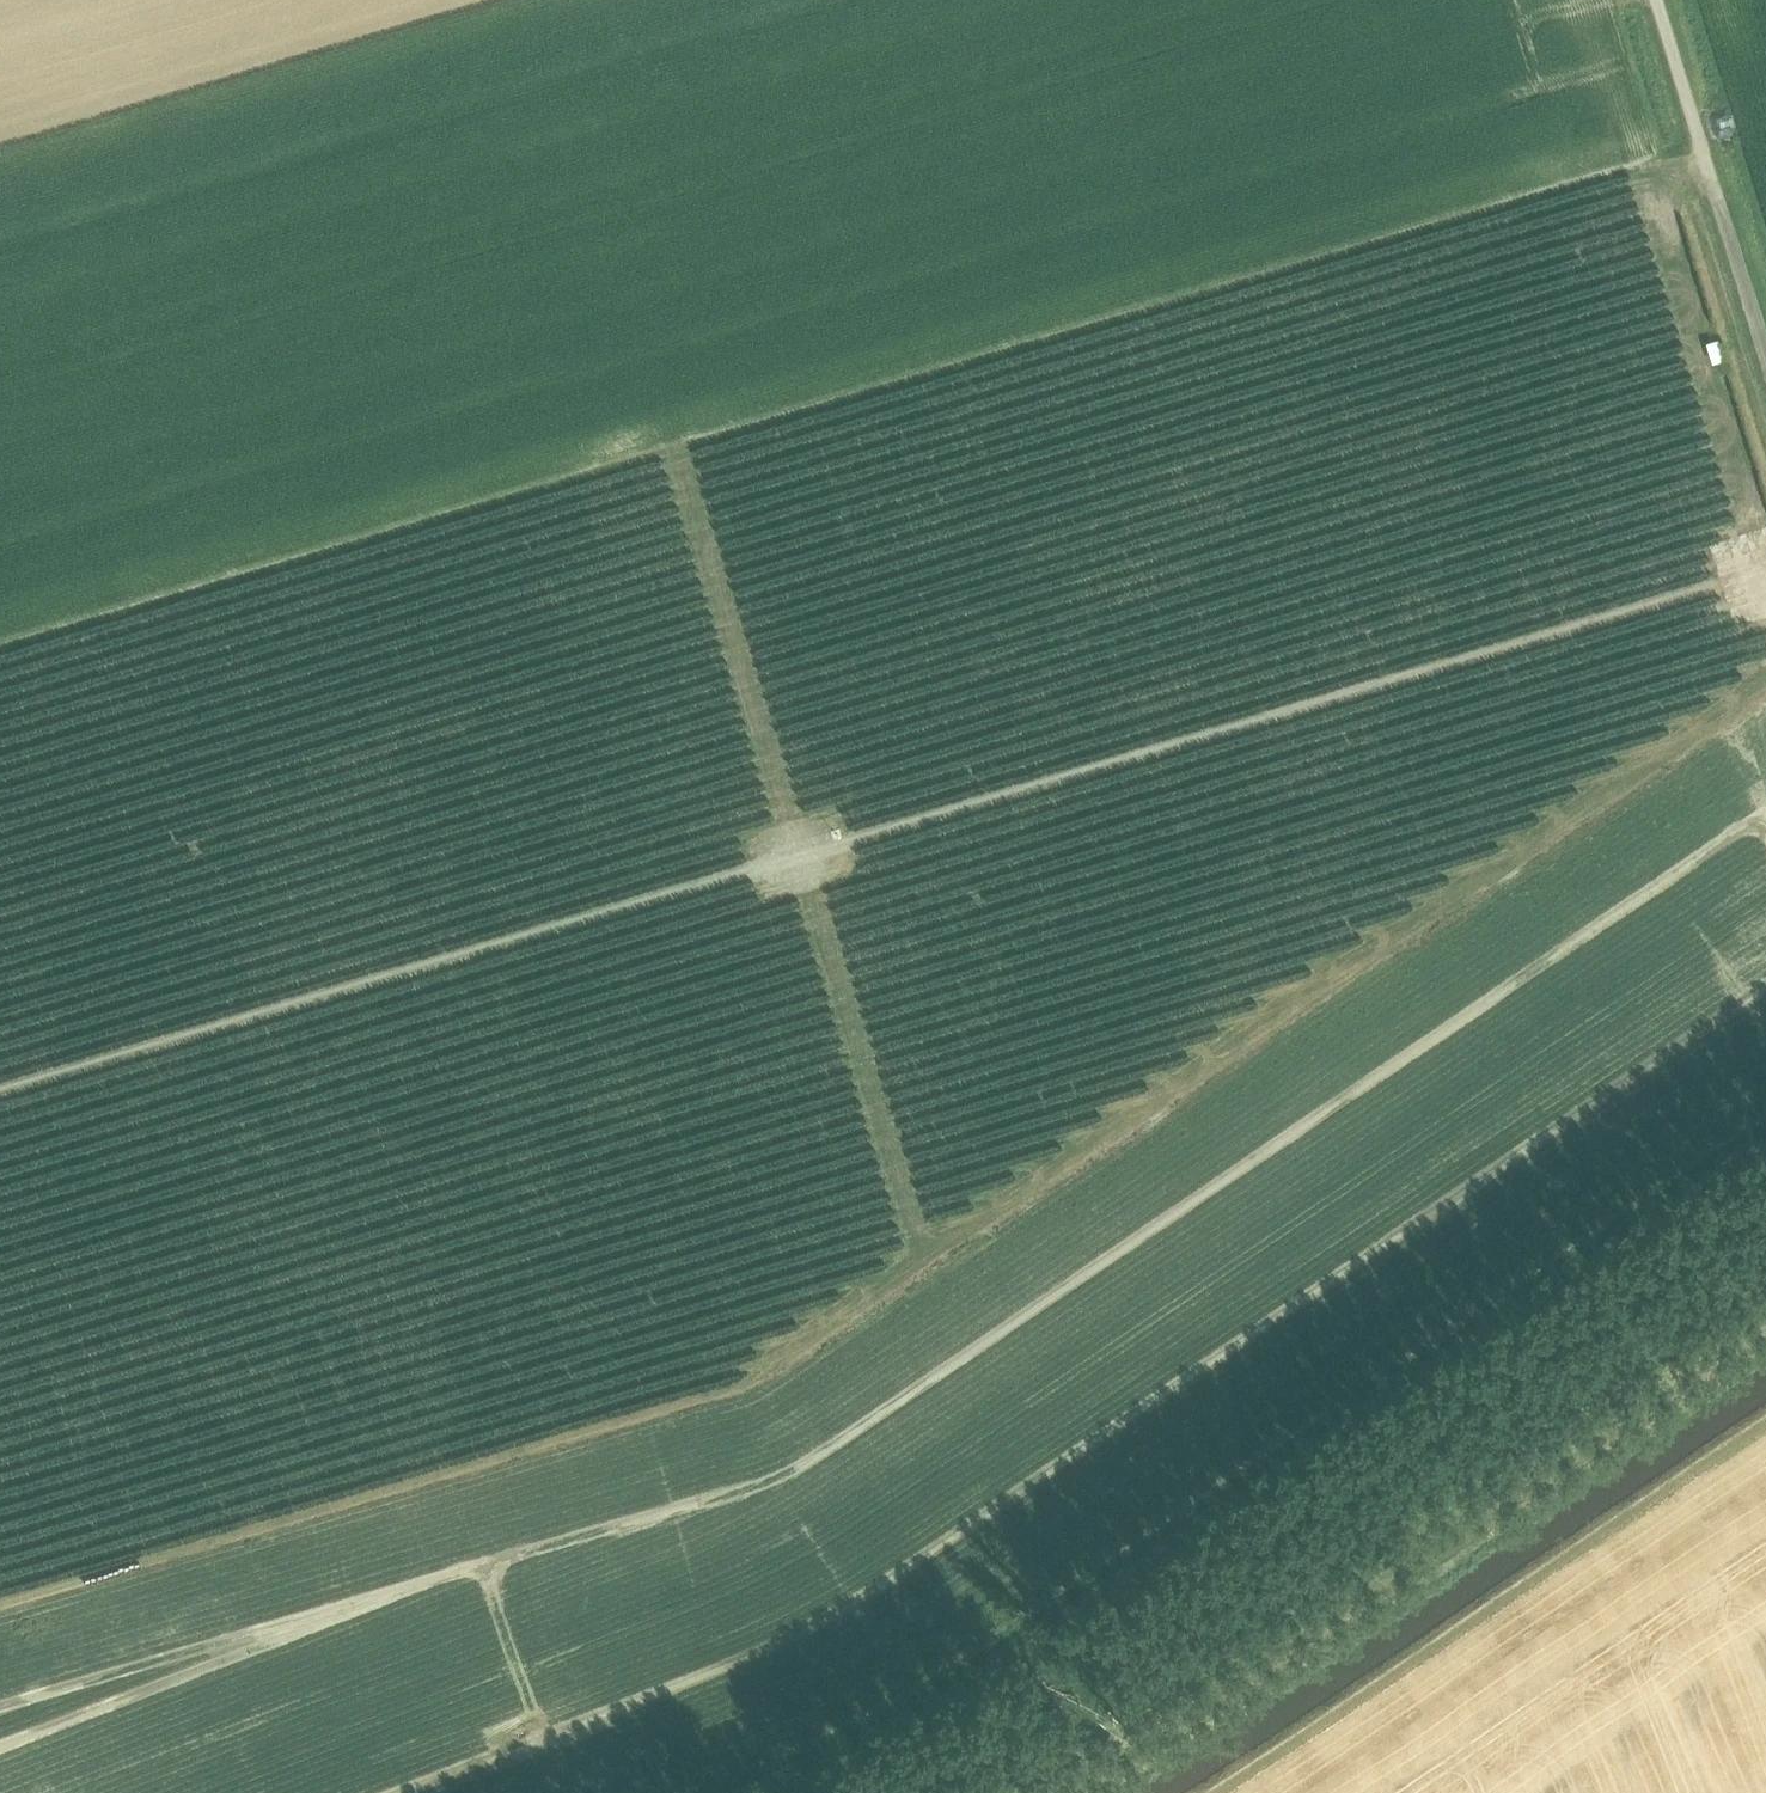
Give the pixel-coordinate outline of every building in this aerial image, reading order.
[(1718,342),(1708,345),(1714,363),(1724,360),(1718,342)]
